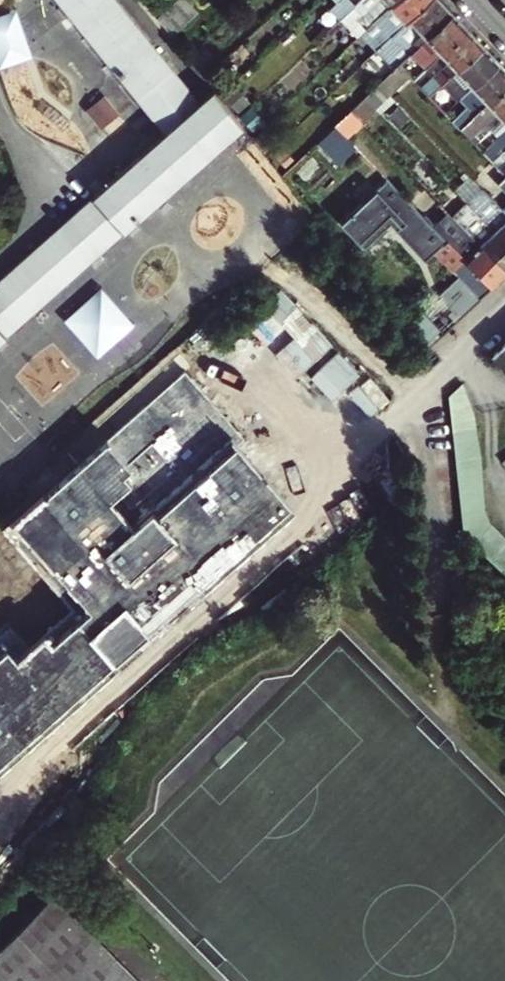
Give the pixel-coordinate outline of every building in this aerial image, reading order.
[(135,99),(163,135),(0,279),(0,342),(240,127),(218,100),(211,92),(196,105),(113,0),(55,0),(135,99)] [(170,36),(194,13),(181,0),(175,0),(155,18),(170,36)] [(355,5),(350,0),(323,0),(322,1),(339,19),(355,5)] [(395,0),(360,0),(355,5),(339,19),(356,37),(361,32),(395,0)] [(378,50),(359,68),(366,76),(381,63),(402,42),(411,52),(453,13),(441,0),(430,0),(378,50)] [(361,32),(378,50),(430,0),(395,0),(361,32)] [(416,81),(442,56),(469,30),(460,21),(453,13),(411,52),(400,64),(416,81)] [(457,73),(485,47),(469,30),(442,56),(449,64),(433,79),(435,81),(426,91),(432,97),(457,73)] [(381,63),(391,72),(400,64),(411,52),(402,42),(381,63)] [(500,62),(485,47),(457,73),(472,89),(500,62)] [(500,62),(472,89),(479,97),(454,121),(462,129),(504,89),(504,67),(500,62)] [(462,129),(470,136),(495,112),(503,121),(504,119),(504,89),(462,129)] [(364,98),(350,111),(361,123),(375,109),(364,98)] [(347,136),(361,123),(350,111),(336,124),(344,133),(347,136)] [(485,153),(493,161),(504,150),(504,134),(485,153)] [(493,161),(501,169),(504,165),(504,150),(493,161)] [(388,179),(341,224),(365,249),(391,225),(426,261),(436,251),(447,241),(434,226),(388,179)] [(502,210),(481,188),(467,202),(504,242),(504,213),(502,210)] [(467,202),(452,217),(504,271),(504,242),(467,202)] [(452,217),(448,212),(434,226),(447,241),(436,251),(459,276),(480,299),(504,276),(504,271),(452,217)] [(459,276),(440,294),(461,317),(480,299),(459,276)] [(493,356),(503,366),(504,369),(504,345),(493,356)] [(298,511),(239,446),(247,438),(185,369),(2,529),(73,611),(30,649),(9,625),(0,633),(0,776),(298,511)] [(496,564),(504,573),(504,537),(494,526),(488,504),(479,412),(465,383),(450,396),(465,534),(496,564)] [(0,949),(0,980),(139,980),(54,896),(0,949)]
